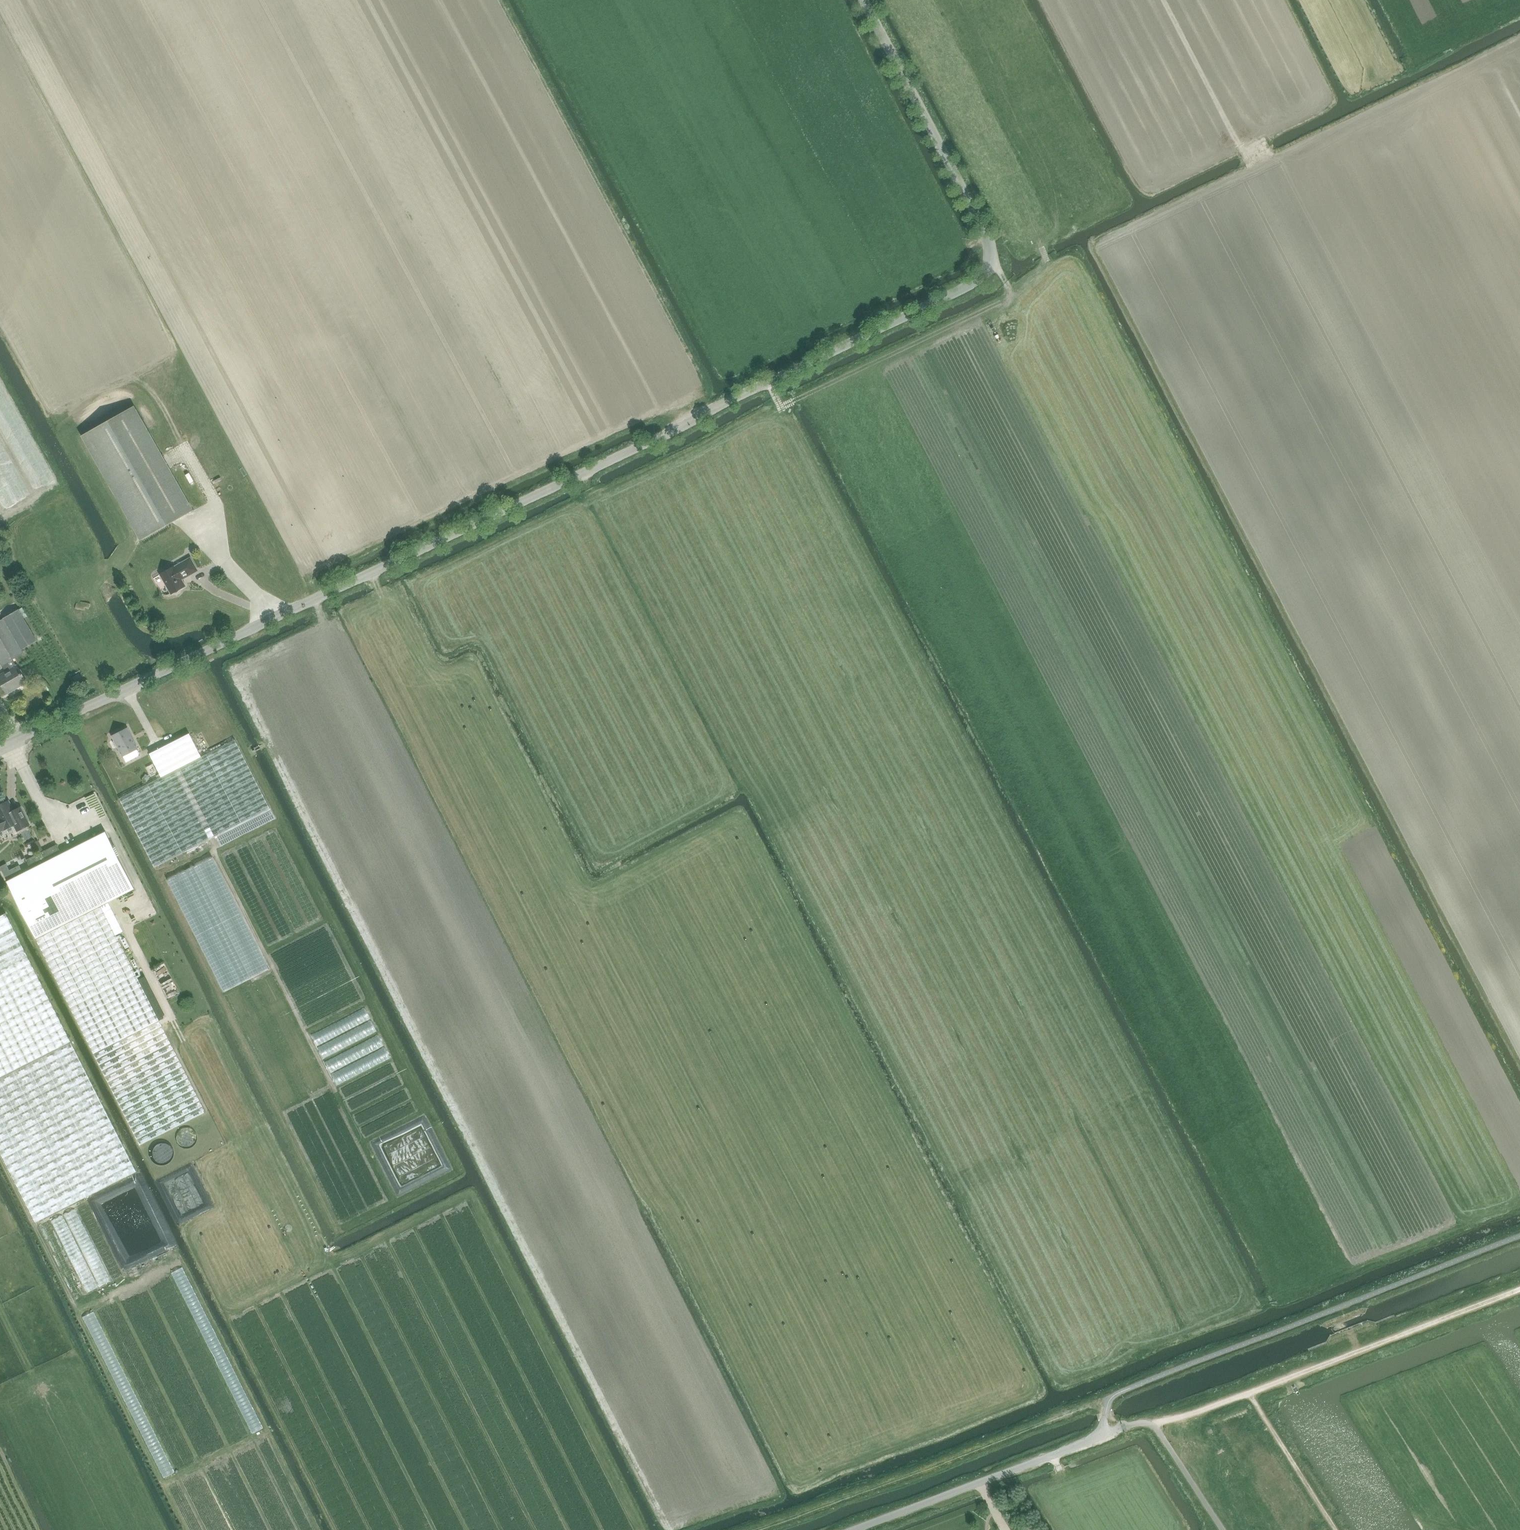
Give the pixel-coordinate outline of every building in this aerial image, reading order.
[(82,435),(141,540),(193,510),(134,405),(82,435)] [(185,464),(179,466),(184,476),(189,474),(185,464)] [(160,574),(171,593),(173,592),(175,592),(177,592),(179,590),(180,588),(185,585),(182,579),(197,570),(190,557),(175,566),(174,566),(160,574)] [(0,621),(0,658),(8,672),(0,676),(0,678),(7,689),(13,686),(14,688),(26,681),(17,665),(17,666),(17,665),(13,659),(24,653),(22,650),(37,641),(19,610),(4,618),(0,621)] [(113,735),(123,755),(137,748),(127,728),(113,735)] [(149,754),(161,777),(202,757),(190,733),(149,754)] [(235,740),(202,757),(161,777),(119,799),(154,867),(270,808),(235,740)] [(29,824),(19,804),(12,808),(8,801),(0,805),(0,830),(4,828),(5,829),(17,823),(20,829),(29,824)] [(36,937),(108,901),(135,888),(106,831),(62,853),(57,844),(27,859),(31,868),(22,873),(12,878),(7,880),(36,937)] [(267,970),(216,855),(167,877),(218,991),(267,970)] [(140,1143),(205,1111),(115,932),(123,929),(108,901),(36,937),(140,1143)] [(36,1222),(136,1171),(6,913),(0,916),(0,1151),(36,1222)] [(197,1141),(197,1138),(197,1135),(195,1132),(193,1130),(190,1128),(187,1128),(184,1128),(182,1129),(179,1131),(177,1133),(176,1136),(176,1139),(176,1142),(178,1145),(180,1147),(183,1148),(186,1149),(189,1149),(192,1148),(194,1146),(196,1144),(197,1141)] [(173,1156),(174,1154),(173,1151),(173,1149),(172,1146),(170,1144),(168,1143),(166,1142),(163,1141),(160,1141),(158,1141),(156,1142),(153,1144),(152,1146),(150,1148),(149,1150),(149,1153),(149,1155),(150,1158),(151,1160),(153,1162),(155,1164),(157,1165),(160,1165),(162,1165),(165,1165),(167,1164),(169,1163),(171,1161),(172,1159),(173,1156)]
